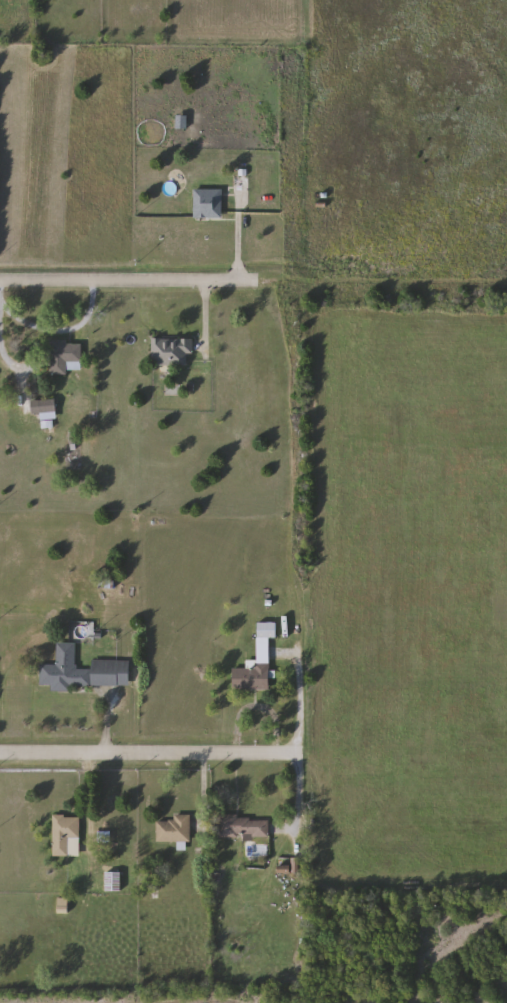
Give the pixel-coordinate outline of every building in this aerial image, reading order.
[(194,190),(223,190),(223,218),(194,218),(194,190)] [(153,366),(153,339),(193,339),(193,366),(153,366)] [(82,373),(52,373),(52,342),(82,342),(82,373)] [(56,420),(42,420),(42,414),(33,414),(33,401),(56,401),(56,420)] [(270,638),(270,690),(234,690),(234,669),(248,669),(248,662),(258,662),(258,623),(277,623),(277,638),(270,638)] [(130,686),(72,685),(72,691),(53,691),(53,685),(41,685),(41,665),(58,665),(58,643),(77,643),(76,669),(93,669),(93,660),(130,661),(130,686)] [(191,816),(191,842),(158,842),(158,821),(174,821),(174,816),(191,816)] [(81,817),(81,857),(54,857),(54,817),(81,817)] [(219,818),(269,817),(270,838),(220,838),(219,818)]
